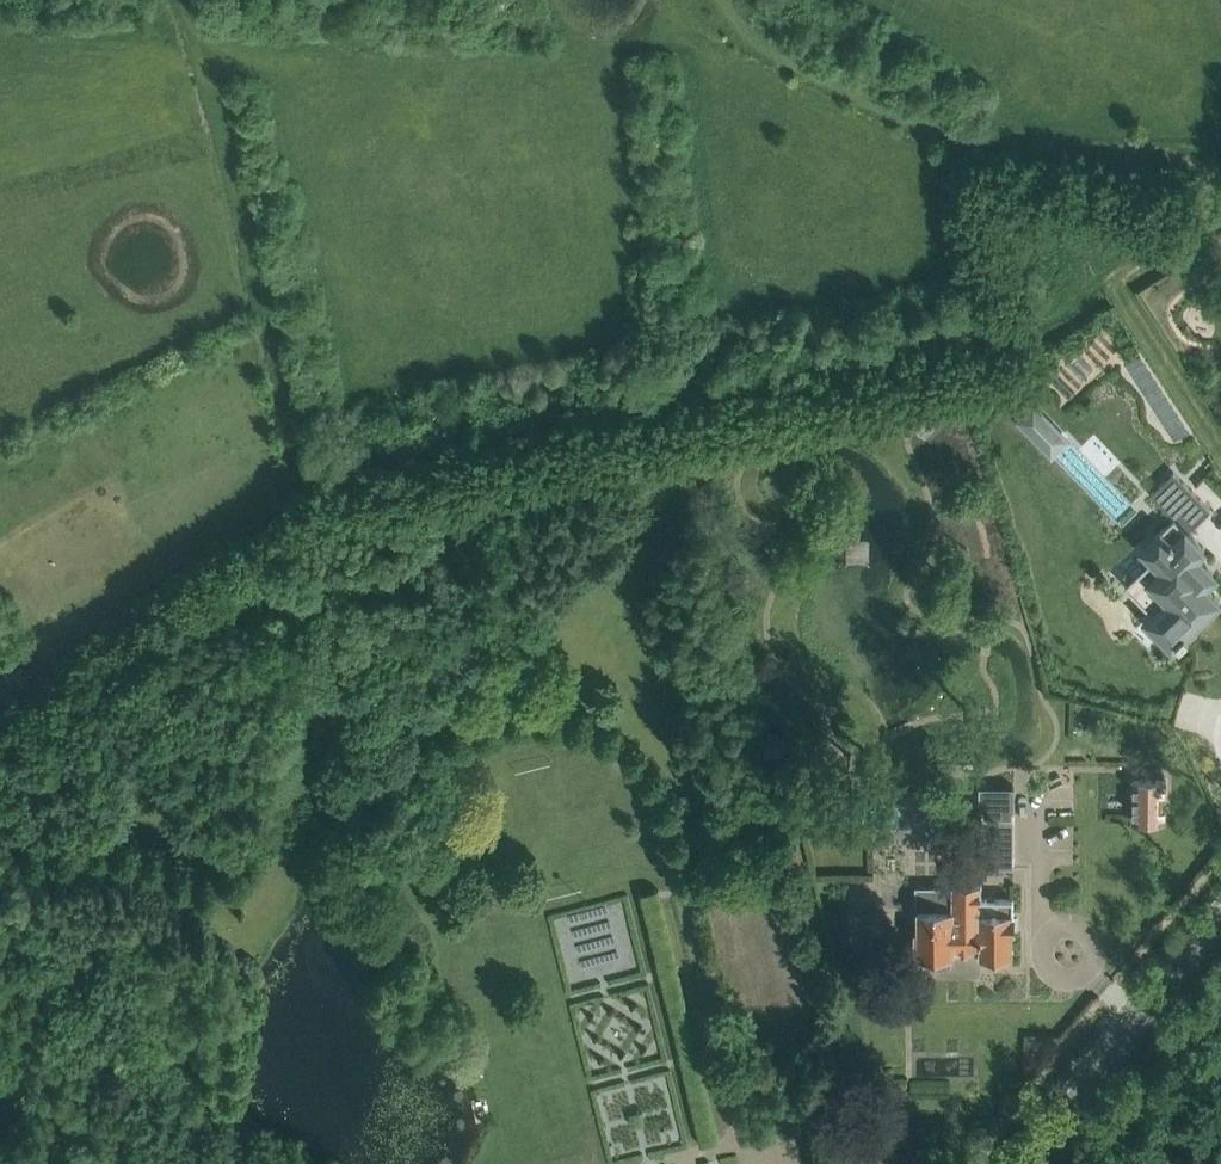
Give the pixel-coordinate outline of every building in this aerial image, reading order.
[(1034,405),(1019,420),(1036,437),(1052,423),(1034,405)] [(1208,565),(1198,554),(1205,547),(1189,530),(1211,509),(1174,471),(1150,493),(1164,507),(1173,517),(1168,522),(1142,547),(1155,561),(1153,563),(1162,572),(1137,596),(1153,613),(1146,619),(1170,646),(1172,644),(1174,646),(1180,640),(1181,642),(1190,633),(1189,632),(1210,611),(1209,609),(1220,599),(1205,583),(1210,577),(1203,570),(1208,565)] [(15,689),(1,666),(0,666),(0,698),(15,689)] [(1166,820),(1166,781),(1133,780),(1133,820),(1166,820)] [(982,787),(982,860),(1014,860),(1013,787),(982,787)] [(1013,953),(1013,898),(982,898),(982,885),(956,885),(956,887),(921,887),(921,909),(918,909),(918,953),(922,953),(922,966),(951,966),(951,952),(955,952),(955,951),(980,951),(980,953),(1013,953)]
